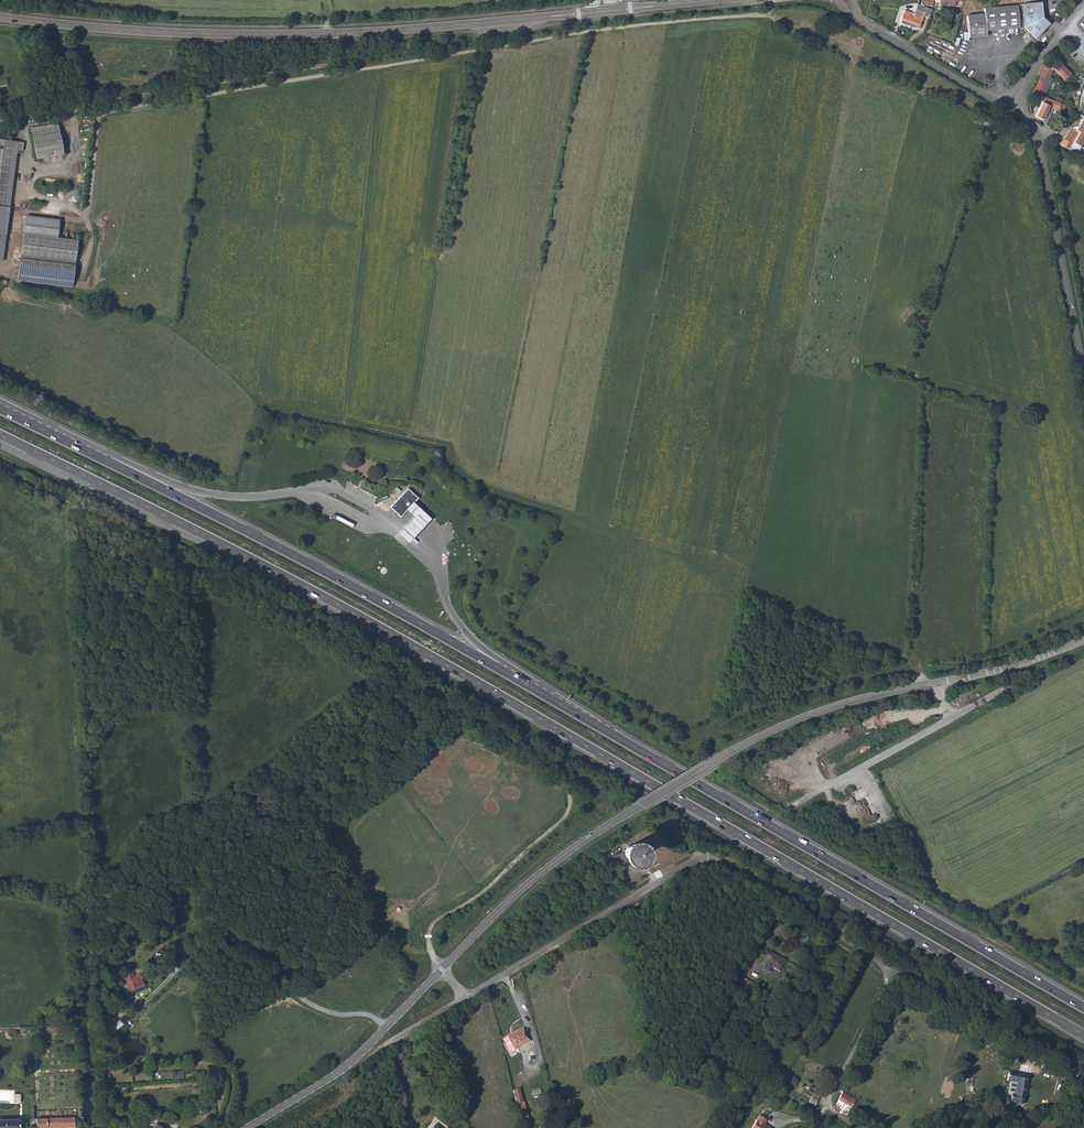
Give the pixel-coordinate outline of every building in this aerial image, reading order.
[(1017,6),(1019,28),(1023,28),(1036,39),(1048,25),(1041,19),(1040,3),(1017,5),(1017,6)] [(924,15),(929,17),(931,8),(920,5),(917,4),(914,14),(913,18),(908,16),(910,12),(903,10),(899,23),(918,28),(920,21),(922,21),(924,15)] [(1019,28),(1017,6),(984,9),(984,14),(967,16),(968,32),(964,33),(964,41),(969,41),(969,38),(986,36),(986,31),(1019,28)] [(1048,67),(1043,64),(1036,76),(1040,77),(1033,91),(1041,95),(1045,86),(1053,69),(1057,72),(1060,66),(1052,59),(1048,67)] [(1038,101),(1041,95),(1033,91),(1030,97),(1038,101)] [(1058,110),(1061,104),(1047,97),(1046,99),(1044,99),(1036,117),(1043,120),(1047,111),(1049,106),(1053,108),(1058,110)] [(1060,145),(1069,149),(1073,142),(1080,146),(1083,140),(1083,117),(1082,116),(1075,130),(1070,127),(1069,128),(1060,145)] [(59,124),(31,128),(36,156),(37,161),(67,155),(59,124)] [(20,143),(0,140),(0,264),(5,264),(20,143)] [(23,215),(21,233),(56,237),(58,220),(23,215)] [(56,237),(21,233),(19,256),(75,264),(77,242),(56,237)] [(75,264),(19,256),(17,280),(73,287),(75,264)] [(398,488),(390,495),(393,497),(397,493),(399,495),(402,492),(398,488)] [(408,489),(390,508),(401,518),(407,511),(415,503),(419,499),(408,489)] [(433,519),(415,503),(407,511),(414,518),(412,520),(407,526),(402,530),(399,534),(410,544),(413,540),(417,535),(423,530),(433,519)] [(638,850),(637,848),(635,847),(633,846),(630,847),(629,848),(627,850),(627,852),(627,854),(628,856),(629,858),(632,859),(634,859),(636,858),(638,856),(639,854),(639,852),(638,850)] [(785,962),(770,954),(761,971),(768,974),(771,970),(778,974),(785,962)] [(135,989),(136,992),(147,988),(142,972),(135,974),(134,971),(128,972),(129,975),(125,976),(129,991),(135,989)] [(753,985),(746,981),(741,991),(748,995),(753,985)] [(118,1028),(111,1013),(103,1017),(110,1032),(118,1028)] [(530,1040),(524,1028),(508,1037),(514,1049),(530,1040)] [(1027,1078),(1009,1074),(1007,1082),(1018,1085),(1016,1097),(1011,1096),(1009,1104),(1022,1106),(1027,1078)] [(966,1078),(967,1093),(975,1092),(974,1078),(966,1078)] [(512,1088),(516,1101),(523,1099),(519,1086),(512,1088)] [(838,1101),(852,1108),(856,1100),(843,1093),(838,1101)] [(813,1095),(812,1096),(811,1098),(809,1102),(816,1106),(820,1098),(813,1095)] [(526,1109),(520,1111),(522,1118),(528,1116),(526,1109)] [(760,1115),(752,1127),(772,1127),(765,1123),(767,1119),(760,1115)] [(70,1125),(70,1116),(31,1118),(31,1126),(70,1125)] [(0,1119),(0,1127),(9,1127),(9,1119),(0,1119)]
